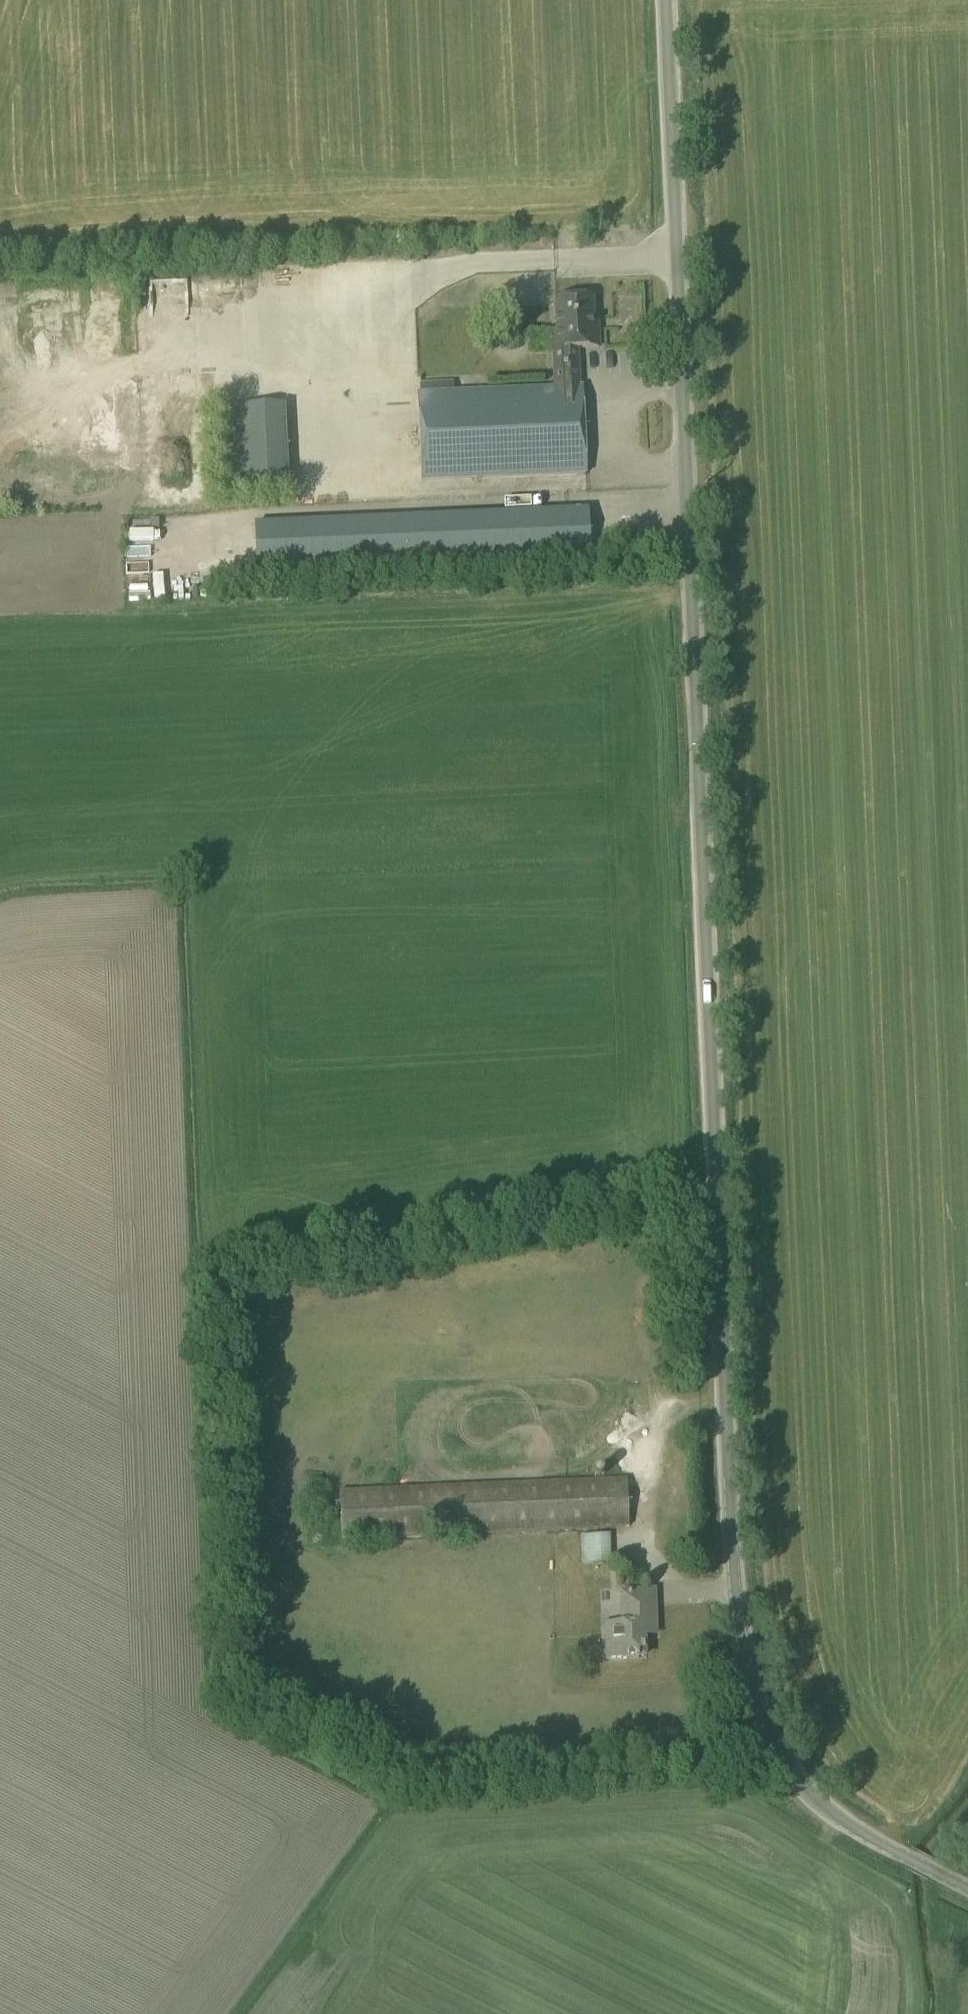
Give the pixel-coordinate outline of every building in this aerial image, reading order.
[(156,281),(157,298),(201,297),(200,280),(156,281)] [(551,386),(452,391),(452,382),(418,384),(422,482),(586,474),(582,387),(580,387),(578,349),(599,348),(598,330),(593,330),(591,298),(552,300),(554,329),(548,329),(551,386)] [(290,488),(289,404),(268,405),(268,400),(237,400),(237,488),(290,488)] [(587,510),(399,519),(401,563),(589,555),(587,510)] [(401,563),(399,519),(254,526),(256,570),(401,563)] [(130,577),(156,581),(158,566),(132,562),(130,577)] [(627,1479),(340,1491),(342,1539),(629,1527),(627,1479)] [(580,1536),(581,1565),(610,1564),(609,1534),(580,1536)] [(620,1622),(604,1623),(605,1658),(644,1657),(643,1625),(655,1624),(653,1591),(619,1593),(620,1622)]
